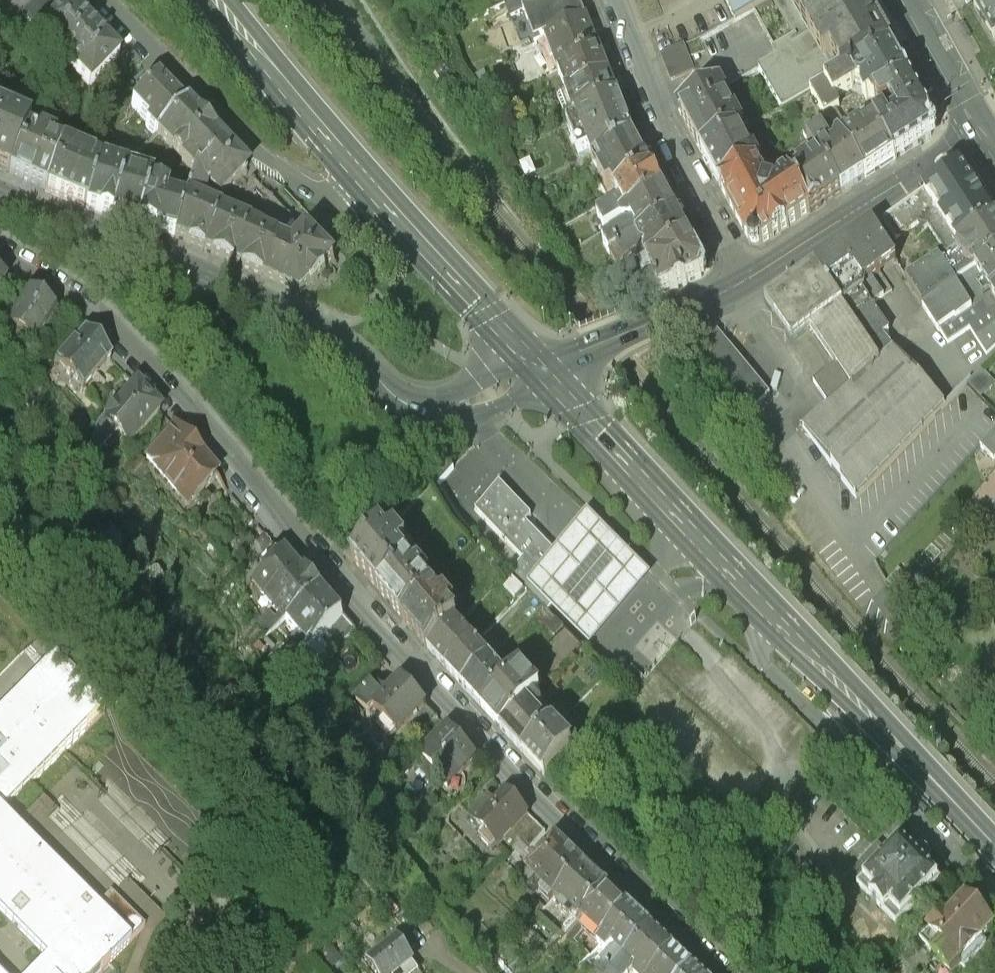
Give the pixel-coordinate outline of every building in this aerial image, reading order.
[(76,0),(26,0),(24,3),(41,21),(91,73),(121,45),(76,0)] [(534,3),(533,0),(509,0),(505,2),(510,14),(523,9),(522,8),(534,3)] [(600,50),(586,16),(585,16),(578,0),(542,0),(534,3),(522,8),(523,9),(534,38),(544,34),(557,67),(600,50)] [(735,17),(767,0),(727,0),(735,17)] [(842,75),(832,58),(825,62),(811,36),(790,0),(773,0),(794,37),(773,49),(777,56),(759,67),(783,108),(797,101),(811,93),(842,75)] [(811,36),(825,62),(832,58),(842,75),(890,47),(865,3),(864,0),(790,0),(811,36)] [(974,7),(994,44),(994,0),(987,0),(974,7)] [(683,44),(661,53),(672,78),(695,69),(684,43),(683,44)] [(910,82),(890,47),(842,75),(811,93),(824,114),(841,104),(836,96),(854,86),(857,81),(864,83),(862,91),(867,98),(871,95),(875,102),(910,82)] [(571,87),(609,72),(600,50),(557,67),(563,81),(568,79),(571,87)] [(132,97),(143,86),(130,72),(114,87),(128,101),(132,97)] [(158,127),(185,100),(158,72),(143,86),(132,97),(148,113),(146,116),(158,128),(158,127)] [(570,114),(617,95),(609,72),(571,87),(561,92),(570,114)] [(934,124),(910,82),(875,102),(886,119),(875,126),(896,159),(931,136),(934,124)] [(681,113),(702,151),(737,133),(749,127),(737,104),(732,107),(720,84),(690,100),(694,106),(681,113)] [(593,154),(633,133),(630,125),(629,125),(617,95),(570,114),(565,115),(578,147),(589,142),(593,154)] [(195,165),(185,200),(176,230),(299,287),(310,276),(312,278),(326,264),(324,263),(334,253),(307,226),(292,240),(201,199),(207,183),(210,180),(220,191),(247,164),(185,100),(158,127),(195,165)] [(9,167),(26,131),(29,123),(0,111),(0,163),(9,167)] [(821,133),(825,138),(836,132),(829,120),(805,134),(808,139),(821,133)] [(865,179),(896,159),(875,126),(874,125),(867,129),(864,125),(841,139),(865,179)] [(37,135),(26,131),(9,167),(45,185),(61,146),(52,142),(55,136),(39,129),(37,135)] [(616,187),(652,168),(646,157),(633,133),(593,154),(591,155),(592,157),(598,154),(603,163),(597,166),(606,183),(612,180),(616,187)] [(721,187),(757,168),(761,165),(754,152),(749,155),(737,133),(702,151),(721,187)] [(842,194),(865,179),(841,139),(840,137),(837,138),(835,150),(830,150),(829,146),(825,138),(821,133),(808,139),(821,159),(842,194)] [(61,146),(45,185),(86,202),(99,161),(61,145),(61,146)] [(99,161),(86,202),(112,210),(126,166),(100,158),(99,161)] [(811,213),(842,194),(821,159),(813,164),(810,159),(796,168),(799,173),(790,179),(811,213)] [(151,174),(126,166),(112,210),(138,219),(149,181),(151,174)] [(621,213),(663,190),(652,168),(616,187),(621,196),(597,208),(601,216),(604,222),(621,213)] [(760,246),(811,213),(790,179),(790,178),(773,188),(767,187),(757,168),(721,187),(750,243),(760,246)] [(884,222),(896,239),(925,219),(928,223),(939,215),(958,245),(994,221),(994,220),(966,175),(956,173),(924,193),(884,222)] [(167,187),(149,181),(138,219),(176,230),(185,200),(165,193),(167,187)] [(610,250),(676,214),(672,206),(673,206),(668,197),(663,190),(621,213),(624,218),(632,220),(635,225),(625,225),(603,237),(610,250)] [(648,261),(689,239),(685,231),(686,231),(681,222),(676,214),(610,250),(617,263),(638,252),(642,244),(647,248),(645,256),(648,261)] [(597,226),(604,222),(601,216),(594,220),(597,226)] [(958,245),(959,245),(938,258),(906,280),(923,307),(994,260),(994,221),(958,245)] [(899,269),(911,262),(896,239),(884,222),(873,229),(896,264),(899,269)] [(880,275),(896,264),(873,229),(816,269),(843,308),(864,294),(865,285),(880,275)] [(705,267),(689,239),(648,261),(641,265),(650,290),(651,292),(652,293),(654,294),(657,294),(702,277),(705,267)] [(906,280),(938,258),(932,248),(911,262),(899,269),(906,280)] [(923,307),(938,331),(939,331),(993,299),(994,298),(994,260),(923,307)] [(843,308),(816,269),(766,303),(793,342),(810,330),(832,362),(851,349),(829,317),(842,309),(843,308)] [(864,294),(871,305),(892,292),(880,275),(865,285),(864,294)] [(56,306),(28,287),(8,318),(36,337),(56,306)] [(856,490),(945,404),(904,360),(882,337),(884,336),(889,332),(871,305),(864,294),(843,308),(842,309),(861,339),(869,350),(875,366),(828,404),(801,425),(812,434),(856,490)] [(939,331),(966,374),(994,346),(994,326),(994,325),(994,301),(993,299),(939,331)] [(861,339),(842,309),(829,317),(851,349),(861,339)] [(690,349),(705,343),(698,325),(683,330),(690,349)] [(112,352),(87,326),(58,354),(75,372),(72,375),(80,383),(112,352)] [(939,331),(938,331),(905,357),(904,360),(945,404),(970,380),(966,374),(939,331)] [(765,392),(717,336),(688,356),(739,416),(742,413),(742,412),(765,392)] [(875,366),(869,350),(861,339),(851,349),(832,362),(835,368),(814,383),(828,404),(875,366)] [(159,402),(136,379),(99,415),(93,435),(96,439),(119,417),(131,429),(159,402)] [(31,401),(37,394),(31,389),(25,396),(31,401)] [(219,462),(176,417),(147,444),(190,489),(219,462)] [(994,453),(994,428),(980,443),(993,455),(994,453)] [(542,588),(558,573),(545,561),(562,543),(522,503),(528,497),(496,465),(473,488),(521,536),(505,551),(542,588)] [(986,507),(994,515),(994,497),(986,507)] [(524,559),(586,622),(634,575),(649,561),(585,498),(571,513),(524,559)] [(984,509),(977,516),(982,521),(989,514),(984,509)] [(268,550),(285,533),(267,512),(249,530),(268,550)] [(374,568),(404,541),(397,534),(404,528),(404,527),(393,515),(386,521),(378,512),(348,539),(374,568)] [(115,542),(126,531),(114,519),(102,530),(115,542)] [(397,534),(404,541),(418,529),(411,521),(404,527),(404,528),(397,534)] [(318,569),(285,533),(268,550),(258,558),(286,589),(280,594),(275,589),(262,601),(271,611),(292,592),(318,569)] [(398,595),(428,569),(424,563),(428,560),(416,547),(412,550),(404,541),(374,568),(398,595)] [(349,603),(318,569),(292,592),(303,605),(294,613),(302,622),(305,620),(314,630),(324,620),(326,623),(349,603)] [(424,624),(452,600),(454,598),(448,591),(452,587),(441,575),(437,579),(428,569),(398,595),(424,624)] [(442,645),(470,620),(452,600),(424,624),(424,625),(442,645)] [(474,625),(483,635),(497,621),(488,611),(474,625)] [(286,634),(294,627),(287,619),(279,625),(286,634)] [(455,659),(483,635),(474,625),(470,620),(442,645),(455,659)] [(295,645),(305,636),(300,630),(290,638),(295,645)] [(505,659),(504,659),(486,639),(483,635),(455,659),(477,684),(505,659)] [(504,659),(513,651),(502,639),(496,644),(489,636),(486,639),(504,659)] [(494,703),(534,668),(516,647),(513,651),(504,659),(505,659),(477,684),(494,703)] [(423,682),(399,655),(383,669),(369,682),(371,683),(380,694),(373,701),(386,715),(399,703),(423,682)] [(365,688),(371,683),(369,682),(383,669),(371,656),(352,673),(365,688)] [(162,941),(115,890),(101,903),(19,815),(118,723),(64,665),(0,724),(0,911),(47,959),(33,972),(127,972),(162,941)] [(494,703),(521,733),(547,709),(533,693),(539,688),(530,678),(538,671),(534,668),(494,703)] [(433,693),(423,682),(399,703),(409,715),(433,693)] [(474,737),(446,706),(416,734),(423,741),(415,748),(429,763),(436,756),(444,765),(474,737)] [(547,709),(521,733),(541,754),(574,724),(566,716),(562,719),(550,706),(547,709)] [(525,792),(503,771),(491,782),(486,776),(467,794),(482,808),(475,815),(488,827),(494,821),(494,822),(525,792)] [(533,802),(525,792),(494,822),(504,831),(517,818),(533,802)] [(533,802),(517,818),(526,828),(542,811),(533,802)] [(552,876),(580,848),(553,821),(539,835),(535,831),(530,836),(534,840),(525,850),(552,876)] [(913,850),(898,836),(884,850),(878,843),(861,860),(870,869),(858,881),(897,920),(922,896),(921,894),(927,888),(930,891),(941,879),(927,865),(928,863),(929,861),(930,859),(930,857),(930,855),(929,852),(927,851),(926,849),(924,848),(921,847),(919,847),(917,848),(914,849),(913,850)] [(568,911),(606,873),(580,848),(552,876),(561,885),(558,888),(567,897),(561,904),(568,911)] [(596,927),(627,895),(606,873),(568,911),(564,916),(585,937),(596,927)] [(603,966),(650,918),(627,895),(596,927),(605,936),(612,934),(616,939),(608,942),(593,957),(603,966)] [(976,912),(962,899),(946,914),(945,912),(921,936),(953,969),(961,962),(964,965),(987,942),(982,938),(994,926),(978,910),(976,912)] [(673,941),(650,918),(603,966),(610,972),(615,972),(624,964),(629,952),(634,957),(632,959),(632,963),(642,972),(646,969),(673,941)] [(396,929),(367,949),(382,971),(411,951),(396,929)] [(332,940),(324,946),(333,958),(341,951),(332,940)] [(691,960),(673,941),(646,969),(650,972),(679,972),(691,960)] [(691,960),(679,972),(704,972),(691,960)]
